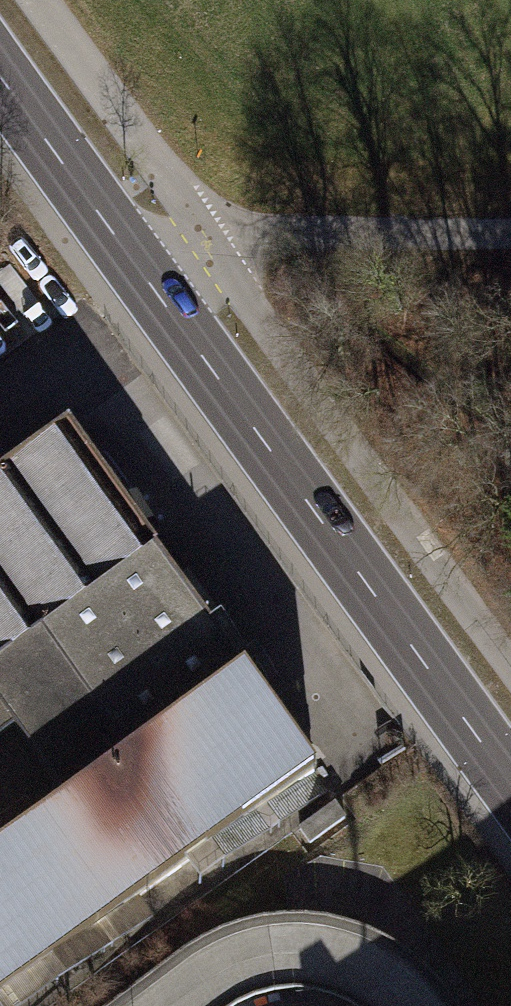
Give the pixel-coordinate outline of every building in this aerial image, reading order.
[(14,728),(65,800),(244,672),(68,426),(0,475),(0,738),(14,728)] [(316,772),(244,672),(65,800),(0,847),(0,997),(316,772)]
